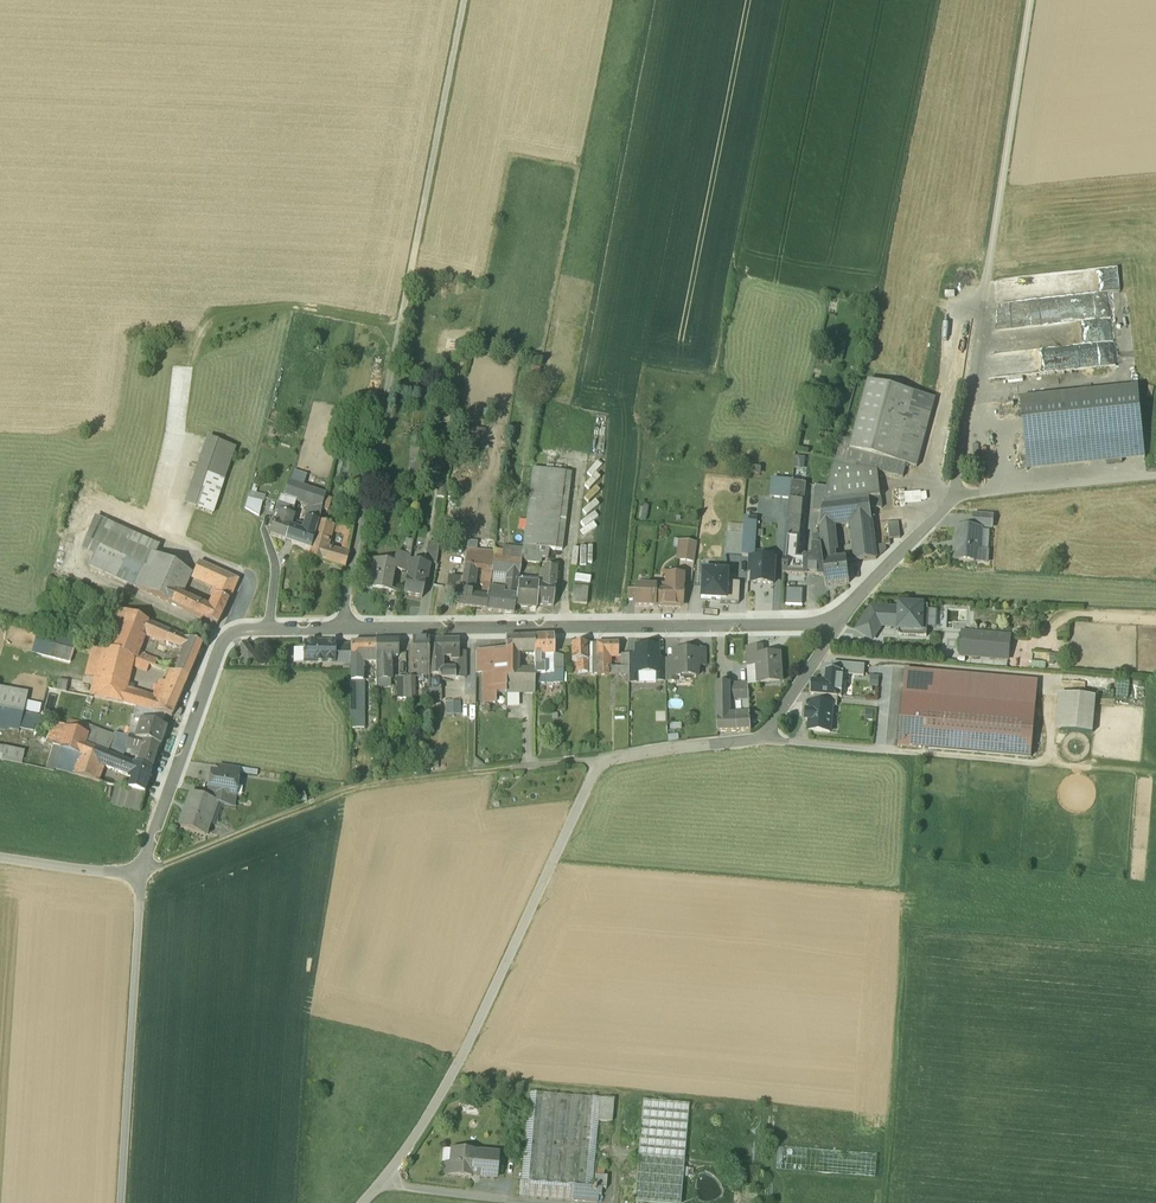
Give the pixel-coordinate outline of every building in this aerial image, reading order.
[(1087,280),(1088,296),(1033,300),(1034,323),(1115,318),(1113,292),(1119,292),(1117,269),(1082,271),(1083,280),(1087,280)] [(845,310),(836,308),(833,322),(841,324),(845,310)] [(1006,376),(1116,366),(1114,342),(1004,352),(1006,376)] [(935,399),(868,381),(849,450),(906,465),(917,468),(935,399)] [(1138,388),(1020,400),(1027,471),(1145,458),(1138,388)] [(375,416),(363,414),(361,423),(374,425),(375,416)] [(272,443),(276,426),(268,424),(263,441),(272,443)] [(203,544),(216,509),(237,449),(210,438),(186,507),(195,510),(186,538),(203,544)] [(906,465),(849,450),(846,465),(853,467),(855,468),(856,465),(877,471),(878,471),(903,478),(906,465)] [(795,466),(804,466),(804,457),(795,457),(795,466)] [(831,477),(825,504),(869,499),(880,497),(878,471),(855,468),(853,467),(846,465),(834,462),(831,477)] [(571,474),(532,469),(526,518),(525,531),(523,548),(521,562),(540,564),(549,564),(549,558),(556,558),(561,559),(571,474)] [(819,476),(818,485),(816,504),(825,504),(831,477),(819,476)] [(790,499),(792,483),(774,481),(772,497),(790,499)] [(326,495),(289,483),(284,499),(297,503),(321,510),(325,498),(326,495)] [(818,485),(792,483),(790,499),(788,523),(789,523),(801,524),(814,525),(815,512),(816,504),(818,485)] [(439,487),(438,494),(445,495),(446,488),(439,487)] [(249,491),(248,497),(263,501),(265,495),(249,491)] [(297,503),(284,499),(281,497),(276,510),(281,512),(293,516),(297,503)] [(882,509),(880,497),(869,499),(871,510),(882,509)] [(331,499),(325,498),(321,510),(328,512),(331,499)] [(262,503),(247,499),(245,509),(259,517),(262,503)] [(869,499),(825,504),(823,513),(819,528),(832,526),(852,524),(872,522),(871,510),(869,499)] [(147,564),(151,554),(156,544),(134,535),(141,510),(106,501),(90,567),(137,588),(141,579),(147,564)] [(825,504),(816,504),(815,512),(823,513),(825,504)] [(270,536),(292,543),(296,531),(289,528),(293,516),(281,512),(277,524),(274,523),(270,536)] [(993,516),(975,515),(974,527),(992,528),(993,516)] [(515,517),(513,530),(525,531),(526,518),(515,517)] [(745,519),(744,535),(742,556),(749,556),(749,555),(755,556),(757,520),(745,519)] [(292,543),(310,549),(318,523),(307,520),(303,533),(296,531),(292,543)] [(872,522),(852,524),(857,562),(877,560),(876,557),(875,546),(872,522)] [(801,524),(789,523),(787,538),(786,550),(785,560),(797,561),(801,524)] [(899,523),(888,524),(890,540),(900,539),(899,523)] [(330,535),(332,527),(320,524),(312,549),(310,557),(329,563),(332,552),(325,550),(330,535)] [(847,560),(836,561),(835,552),(832,526),(819,528),(821,540),(824,563),(825,576),(826,586),(850,583),(847,560)] [(352,533),(332,527),(330,535),(343,538),(340,554),(347,557),(349,549),(345,548),(347,540),(351,540),(352,533)] [(510,529),(508,547),(523,548),(525,531),(513,530),(510,529)] [(982,531),(956,529),(954,560),(986,563),(987,553),(980,552),(982,531)] [(742,556),(744,535),(727,534),(726,555),(742,556)] [(818,542),(816,542),(818,562),(824,563),(821,540),(818,540),(818,542)] [(696,544),(680,541),(677,559),(694,562),(696,544)] [(412,542),(410,553),(420,555),(422,544),(412,542)] [(214,547),(203,544),(201,550),(211,554),(214,547)] [(439,545),(428,544),(425,565),(436,566),(439,545)] [(886,545),(875,546),(876,557),(879,557),(886,550),(886,545)] [(494,546),(494,551),(494,558),(521,562),(523,548),(508,547),(494,546)] [(466,548),(464,566),(475,568),(484,569),(492,570),(494,558),(494,551),(466,548)] [(340,554),(332,552),(329,563),(337,565),(340,554)] [(246,561),(228,553),(225,562),(242,569),(246,561)] [(410,557),(408,565),(421,567),(423,555),(420,555),(410,553),(410,557)] [(158,569),(163,559),(151,554),(147,564),(158,569)] [(345,567),(347,557),(340,554),(337,565),(345,567)] [(393,571),(394,571),(402,572),(405,556),(396,555),(395,559),(393,571)] [(755,556),(749,555),(749,556),(748,573),(753,573),(752,584),(774,584),(775,559),(755,559),(755,556)] [(385,563),(369,560),(364,588),(390,593),(394,571),(393,571),(395,559),(386,557),(385,563)] [(521,562),(494,558),(492,570),(492,572),(496,573),(507,574),(518,575),(521,562)] [(556,558),(549,558),(549,564),(540,564),(540,569),(555,570),(556,558)] [(194,574),(163,559),(158,569),(151,585),(147,593),(172,605),(176,594),(183,597),(192,578),(194,574)] [(797,561),(784,560),(783,573),(814,575),(814,562),(797,561)] [(818,562),(814,562),(814,575),(825,576),(824,563),(818,562)] [(236,580),(199,563),(194,574),(192,578),(213,587),(220,591),(218,597),(217,596),(216,597),(227,602),(236,580)] [(158,569),(147,564),(141,579),(151,585),(158,569)] [(421,567),(408,565),(407,573),(406,579),(426,582),(428,568),(421,567)] [(475,568),(464,566),(464,574),(463,576),(474,577),(475,568)] [(492,570),(484,569),(483,580),(484,580),(484,587),(487,587),(487,589),(489,590),(491,575),(492,572),(492,570)] [(555,570),(540,569),(538,586),(537,605),(554,606),(555,570)] [(721,600),(727,600),(728,583),(728,572),(717,572),(717,569),(700,569),(700,586),(701,586),(701,599),(721,600)] [(464,574),(453,573),(451,590),(461,591),(463,576),(464,574)] [(518,575),(507,574),(506,582),(517,582),(518,575)] [(682,576),(668,575),(668,587),(663,587),(663,595),(654,595),(654,589),(651,587),(636,586),(636,593),(635,593),(635,605),(681,607),(682,576)] [(474,577),(463,576),(461,591),(460,597),(459,596),(458,608),(482,610),(483,599),(471,598),(474,577)] [(151,585),(141,579),(137,588),(147,593),(151,585)] [(426,582),(406,579),(403,595),(423,599),(426,582)] [(506,582),(504,601),(488,599),(486,611),(514,614),(515,602),(515,601),(517,582),(506,582)] [(721,603),(739,604),(740,583),(728,583),(727,600),(721,600),(721,603)] [(538,586),(518,584),(518,595),(517,595),(516,607),(537,608),(537,605),(538,586)] [(588,587),(574,586),(572,603),(586,604),(588,587)] [(220,591),(213,587),(210,594),(216,597),(217,596),(218,597),(220,591)] [(78,593),(66,588),(62,596),(74,602),(78,593)] [(183,597),(176,594),(172,605),(216,625),(227,602),(216,597),(211,610),(183,597)] [(922,607),(900,605),(900,609),(899,627),(899,630),(921,631),(922,607)] [(921,631),(899,630),(898,636),(927,638),(928,607),(922,607),(921,631)] [(149,622),(117,608),(111,623),(122,627),(113,650),(133,659),(136,654),(143,635),(149,622)] [(872,608),(857,630),(872,640),(881,626),(872,608)] [(900,609),(872,608),(881,626),(899,627),(900,609)] [(74,623),(65,620),(61,634),(70,637),(74,623)] [(176,634),(149,622),(143,635),(171,646),(176,634)] [(77,644),(38,633),(33,653),(71,664),(77,644)] [(1010,637),(963,633),(960,656),(1008,660),(1010,637)] [(202,646),(182,639),(183,636),(176,634),(171,646),(181,650),(177,660),(181,662),(176,675),(187,680),(187,679),(202,646)] [(553,637),(534,638),(534,657),(554,656),(553,637)] [(534,638),(506,639),(506,646),(505,646),(505,648),(506,648),(506,651),(507,651),(507,672),(516,672),(516,654),(534,654),(534,638)] [(251,651),(244,642),(236,648),(243,658),(249,659),(252,657),(251,651)] [(429,654),(429,642),(413,642),(413,662),(418,662),(418,678),(429,678),(429,654)] [(458,642),(429,642),(429,654),(429,676),(441,676),(441,670),(442,653),(458,654),(458,642)] [(336,644),(305,643),(304,652),(304,654),(304,663),(335,663),(335,646),(336,646),(336,644)] [(397,643),(377,643),(377,673),(387,673),(388,660),(391,660),(391,657),(397,656),(397,643)] [(376,644),(350,644),(350,647),(350,655),(351,655),(351,675),(361,675),(362,655),(376,655),(376,644)] [(587,644),(572,644),(572,661),(587,661),(587,644)] [(596,644),(587,644),(587,661),(587,673),(597,673),(596,644)] [(618,657),(617,644),(596,644),(597,673),(597,675),(609,675),(609,668),(610,668),(610,657),(618,657)] [(336,646),(335,646),(335,663),(350,663),(350,655),(350,647),(336,646)] [(657,647),(636,647),(635,655),(635,673),(637,673),(656,673),(657,673),(657,659),(657,647)] [(133,659),(113,650),(105,648),(94,698),(108,701),(122,704),(133,706),(150,711),(154,701),(132,694),(124,692),(126,685),(131,668),(131,667),(133,659)] [(303,662),(303,648),(294,648),(294,662),(303,662)] [(757,648),(745,649),(747,666),(758,665),(757,648)] [(780,655),(763,656),(763,648),(757,648),(758,665),(759,682),(781,680),(780,655)] [(696,652),(674,652),(675,659),(675,677),(676,677),(691,676),(693,678),(696,678),(699,675),(699,671),(697,669),(697,666),(705,666),(705,649),(696,649),(696,652)] [(506,651),(476,651),(476,672),(483,672),(483,704),(495,704),(495,694),(506,694),(506,686),(506,672),(507,672),(507,651),(506,651)] [(162,664),(136,654),(133,659),(150,665),(160,669),(162,664)] [(441,670),(441,676),(441,679),(455,679),(455,675),(465,675),(465,654),(458,654),(458,670),(441,670)] [(635,655),(628,655),(628,667),(628,675),(628,682),(637,682),(637,673),(635,673),(635,655)] [(564,656),(554,656),(554,668),(564,668),(564,656)] [(133,659),(131,667),(147,673),(150,665),(133,659)] [(665,660),(657,659),(657,673),(656,673),(655,681),(666,681),(665,660)] [(675,659),(665,660),(666,681),(676,681),(676,677),(675,677),(675,659)] [(587,673),(587,661),(572,661),(572,673),(587,673)] [(832,663),(831,672),(844,673),(844,676),(864,677),(865,666),(832,663)] [(564,683),(564,668),(554,668),(554,675),(554,683),(564,683)] [(1037,681),(904,669),(897,745),(1030,757),(1037,681)] [(811,682),(810,695),(814,696),(838,698),(842,698),(844,676),(844,673),(831,672),(823,671),(822,683),(811,682)] [(507,672),(506,672),(506,686),(534,686),(534,683),(534,675),(534,672),(529,672),(516,672),(507,672)] [(168,685),(162,683),(154,701),(150,711),(149,711),(167,716),(171,717),(187,680),(176,675),(173,674),(168,685)] [(361,675),(351,675),(351,686),(350,686),(350,729),(364,729),(365,683),(362,682),(361,676),(361,675)] [(554,675),(534,675),(534,683),(554,683),(554,675)] [(396,699),(406,699),(406,677),(396,678),(396,699)] [(415,677),(406,677),(406,678),(406,691),(406,699),(416,699),(415,677)] [(376,679),(376,688),(388,687),(387,679),(376,679)] [(67,682),(59,681),(57,691),(65,693),(67,682)] [(748,684),(729,685),(729,699),(729,701),(743,700),(749,700),(748,684)] [(134,687),(126,685),(124,692),(132,694),(134,687)] [(729,685),(717,686),(717,698),(718,699),(729,699),(729,685)] [(534,694),(534,686),(506,686),(506,694),(534,694)] [(616,705),(628,705),(628,686),(615,687),(616,705)] [(24,714),(27,695),(0,690),(0,709),(24,714)] [(27,695),(24,714),(40,717),(44,702),(46,693),(33,691),(32,696),(27,695)] [(429,691),(429,702),(440,701),(440,692),(429,691)] [(1093,734),(1096,698),(1058,695),(1056,731),(1093,734)] [(838,698),(814,696),(814,703),(832,705),(832,707),(837,707),(838,698)] [(745,715),(729,716),(729,701),(729,699),(718,699),(718,733),(751,731),(750,714),(745,715)] [(122,704),(108,701),(108,705),(115,706),(114,708),(121,710),(122,704)] [(460,713),(460,701),(445,701),(445,714),(460,713)] [(44,702),(40,717),(44,717),(49,718),(53,705),(44,702)] [(814,703),(811,703),(810,712),(807,712),(806,721),(810,721),(809,731),(830,733),(832,707),(832,705),(814,703)] [(167,716),(149,711),(150,711),(136,707),(130,727),(139,730),(136,740),(159,745),(159,746),(161,746),(167,728),(163,727),(167,716)] [(0,709),(0,731),(5,732),(6,729),(19,732),(19,730),(32,733),(32,732),(34,732),(35,726),(42,728),(44,717),(40,717),(24,714),(0,709)] [(91,727),(68,722),(66,729),(88,735),(91,727)] [(48,746),(59,750),(66,729),(54,726),(48,746)] [(88,735),(66,729),(56,759),(53,769),(54,770),(74,775),(78,766),(81,757),(84,746),(85,746),(88,735)] [(120,743),(116,755),(124,758),(127,748),(126,747),(131,739),(121,737),(120,743)] [(159,745),(131,739),(126,747),(127,748),(141,752),(141,753),(145,754),(141,768),(151,772),(159,746),(159,745)] [(85,746),(84,746),(81,757),(113,771),(118,759),(85,746)] [(24,752),(3,748),(3,749),(1,760),(22,764),(24,752)] [(59,750),(52,748),(50,757),(56,759),(59,750)] [(438,754),(430,754),(430,771),(438,770),(438,754)] [(56,759),(50,757),(46,770),(54,772),(54,770),(53,769),(56,759)] [(141,768),(118,759),(113,771),(129,777),(132,781),(128,790),(144,794),(151,772),(141,768)] [(239,768),(220,765),(219,773),(238,776),(239,768)] [(97,774),(78,766),(74,775),(93,781),(93,780),(94,781),(97,774)] [(219,773),(212,772),(208,791),(235,795),(238,776),(219,773),(219,774),(219,773)] [(139,810),(144,794),(128,790),(121,788),(117,804),(139,810)] [(235,795),(208,791),(207,800),(216,804),(233,807),(235,795)] [(304,793),(296,796),(299,803),(306,800),(304,793)] [(207,800),(191,794),(179,826),(205,835),(216,804),(207,800)] [(614,1100),(528,1093),(519,1197),(592,1202),(593,1191),(599,1192),(599,1189),(593,1188),(599,1122),(612,1123),(614,1100)] [(643,1102),(634,1202),(651,1202),(681,1202),(689,1106),(643,1102)] [(877,1156),(778,1148),(775,1170),(875,1179),(877,1156)] [(474,1152),(452,1150),(451,1164),(447,1164),(446,1176),(471,1178),(471,1177),(496,1179),(498,1155),(474,1154),(474,1152)]
